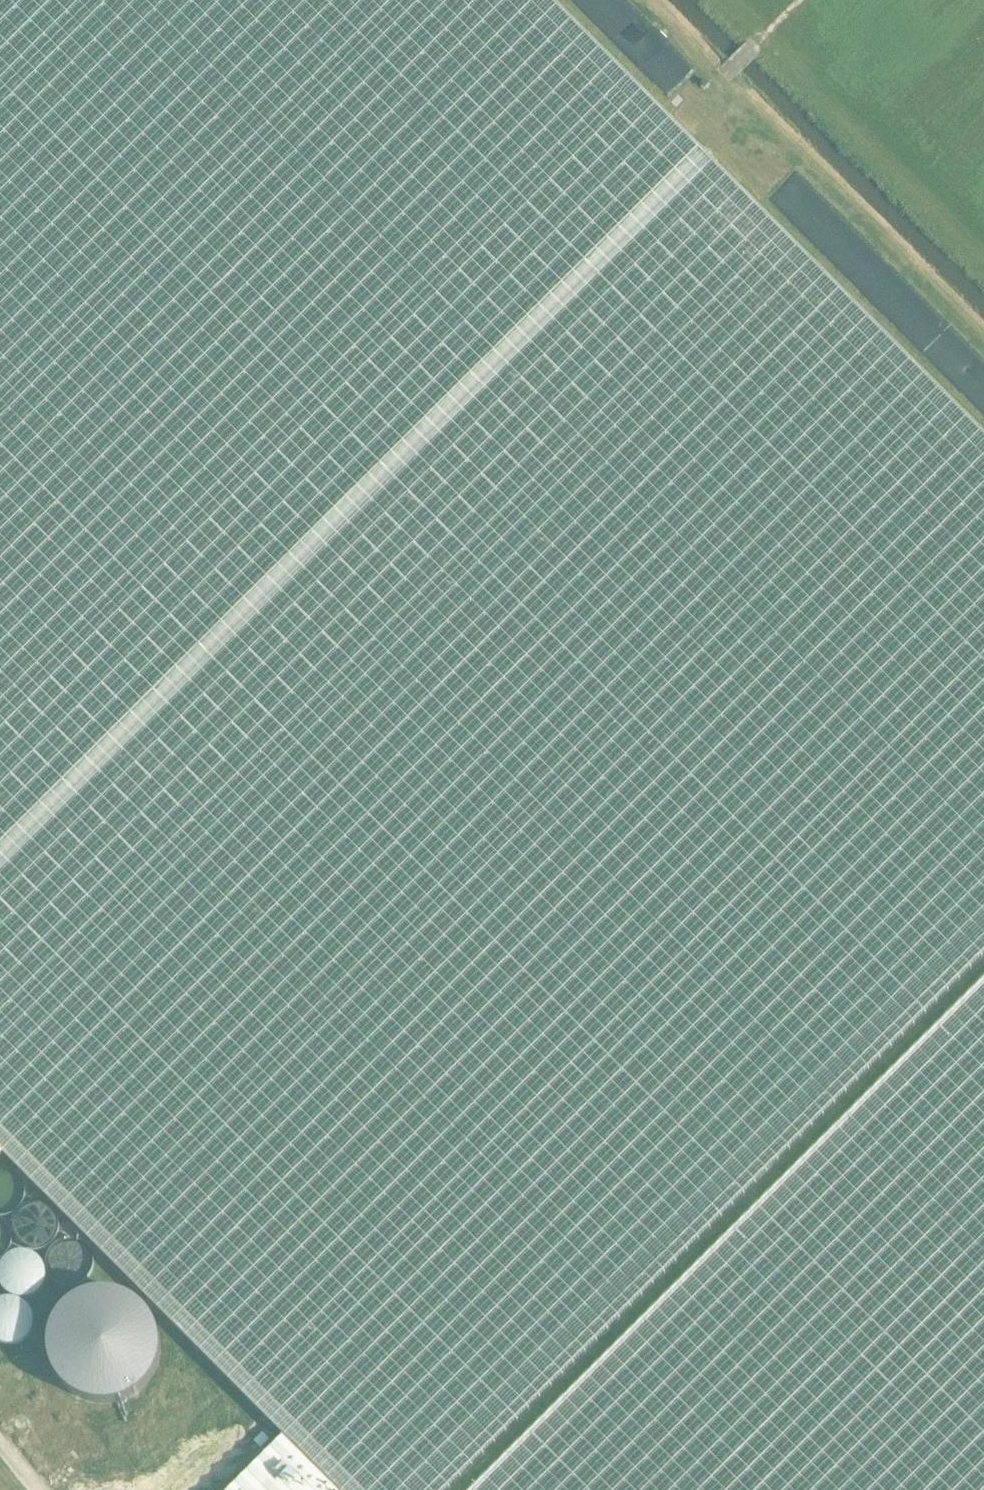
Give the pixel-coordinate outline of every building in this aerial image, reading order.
[(830,1097),(983,943),(983,435),(551,0),(0,0),(0,263),(830,1097)] [(830,1097),(0,263),(0,1149),(2,1151),(284,1436),(338,1489),(435,1489),(830,1097)] [(849,1117),(983,1253),(983,983),(849,1117)] [(849,1117),(475,1489),(983,1489),(983,1253),(849,1117)] [(48,1338),(47,1347),(48,1357),(51,1367),(55,1376),(58,1380),(60,1384),(67,1390),(75,1396),(84,1400),(94,1403),(103,1404),(113,1403),(123,1400),(131,1396),(139,1390),(146,1384),(152,1376),(156,1367),(159,1357),(160,1347),(159,1338),(156,1328),(153,1322),(152,1319),(146,1311),(139,1304),(131,1299),(123,1295),(113,1292),(103,1291),(94,1292),(84,1295),(75,1299),(67,1304),(60,1311),(55,1319),(51,1328),(48,1338)] [(264,1431),(254,1441),(261,1448),(271,1438),(264,1431)] [(284,1436),(229,1489),(338,1489),(284,1436)]
